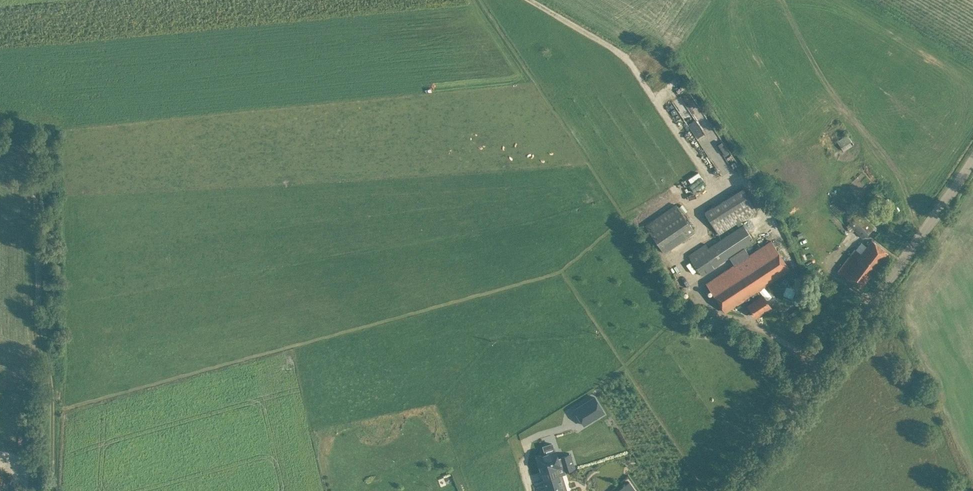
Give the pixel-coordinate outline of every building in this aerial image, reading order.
[(837,141),(843,150),(853,144),(848,135),(837,141)] [(704,211),(719,234),(758,210),(743,187),(704,211)] [(676,204),(645,225),(661,249),(692,229),(676,204)] [(849,222),(863,237),(873,228),(859,213),(849,222)] [(790,269),(776,248),(771,240),(749,255),(743,247),(753,240),(743,224),(708,247),(705,243),(688,255),(701,275),(729,257),(734,264),(706,283),(720,303),(725,311),(744,299),(755,316),(770,306),(762,294),(760,296),(757,290),(790,269)] [(845,275),(853,281),(861,287),(887,252),(872,240),(861,254),(854,249),(839,270),(845,275)] [(595,396),(574,409),(584,424),(604,412),(595,396)] [(552,443),(543,445),(545,453),(536,456),(541,472),(542,472),(542,471),(548,469),(551,477),(544,479),(544,478),(543,478),(543,479),(566,472),(565,470),(574,468),(570,453),(558,457),(555,450),(554,450),(552,443)] [(615,467),(611,462),(588,480),(597,490),(603,490),(619,478),(612,469),(615,467)] [(543,479),(547,490),(564,490),(559,475),(566,473),(566,472),(543,479)] [(623,485),(627,490),(633,490),(635,489),(629,481),(623,485)]
